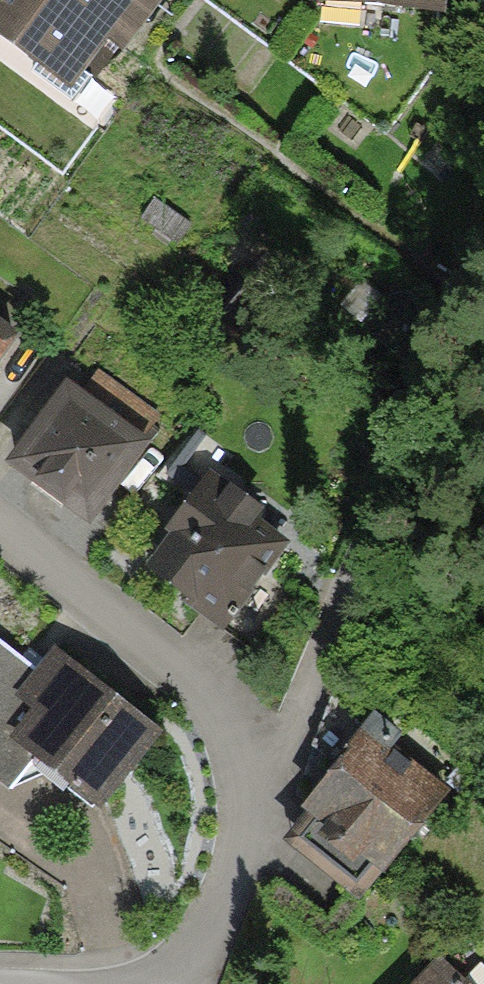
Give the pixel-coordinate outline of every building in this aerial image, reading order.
[(83,92),(118,43),(134,55),(173,0),(0,0),(0,33),(83,92)] [(317,8),(460,19),(462,0),(317,0),(317,8)] [(0,336),(0,382),(23,354),(0,336)] [(160,446),(77,389),(21,470),(104,527),(160,446)] [(294,554),(212,494),(160,565),(243,625),(294,554)] [(0,640),(0,784),(23,802),(50,770),(109,818),(172,741),(68,657),(49,680),(0,640)] [(450,806),(375,740),(307,815),(382,882),(450,806)] [(439,971),(426,983),(451,983),(439,971)]
